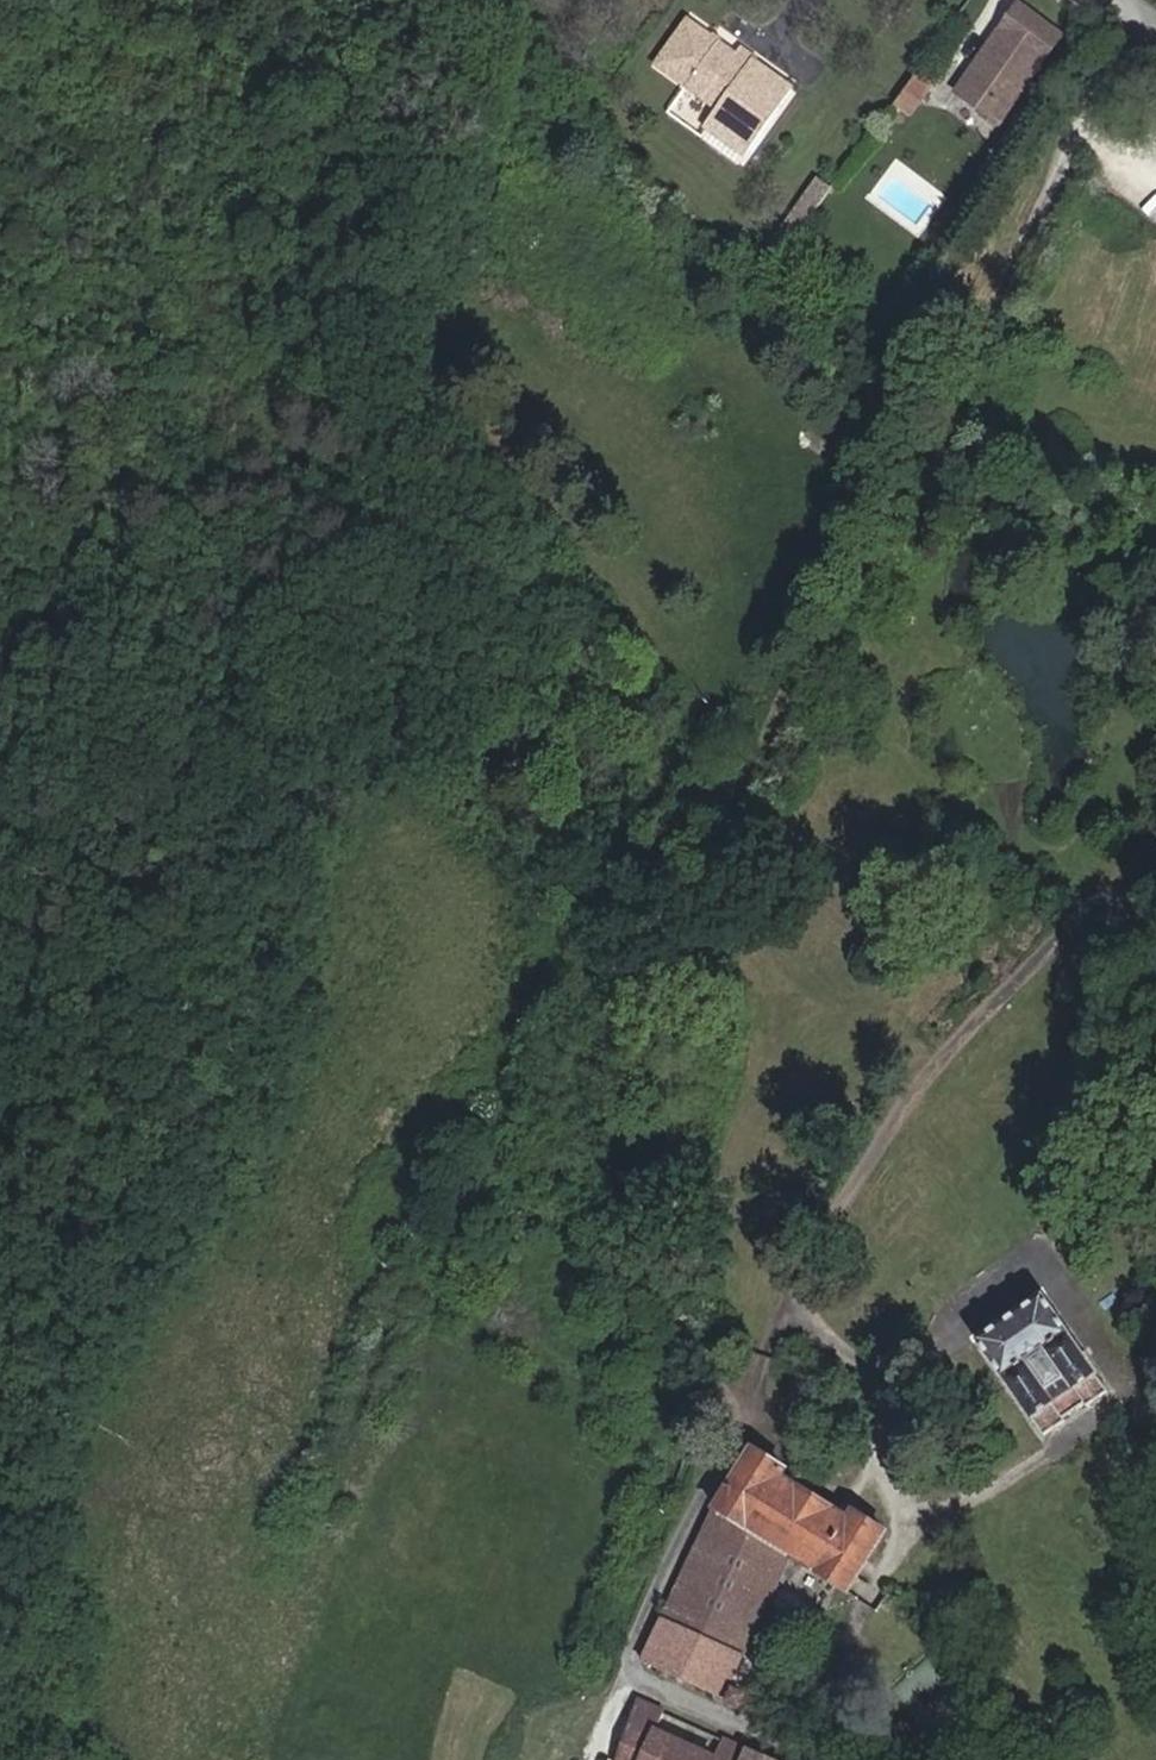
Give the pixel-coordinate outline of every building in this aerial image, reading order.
[(955,95),(995,125),(1060,39),(1019,9),(955,95)] [(719,132),(764,67),(708,28),(703,34),(687,22),(658,64),(690,87),(678,105),(719,132)] [(902,94),(917,105),(932,86),(917,74),(902,94)] [(1086,1407),(1108,1392),(1043,1297),(978,1341),(1044,1437),(1066,1422),(1063,1418),(1084,1403),(1086,1407)] [(849,1593),(887,1533),(854,1512),(850,1520),(782,1478),(786,1471),(755,1451),(714,1518),(646,1660),(722,1695),(789,1558),(849,1593)] [(724,1703),(741,1711),(750,1695),(732,1687),(724,1703)] [(746,1756),(717,1742),(718,1740),(639,1704),(620,1759),(745,1759),(746,1756)]
